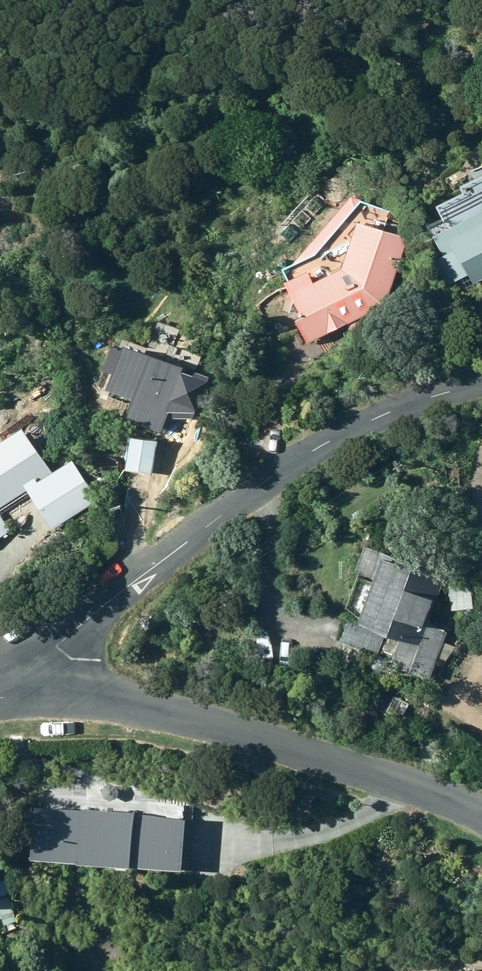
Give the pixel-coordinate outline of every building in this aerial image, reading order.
[(438,239),(448,259),(440,263),(452,287),(472,277),(476,286),(481,282),(481,216),(438,239)] [(367,317),(386,307),(410,242),(364,225),(347,272),(319,285),(314,275),(289,286),(306,321),(298,325),(307,345),(349,325),(354,336),(372,328),(367,317)] [(114,404),(145,437),(161,422),(164,424),(176,422),(196,421),(212,379),(189,370),(191,366),(147,349),(148,361),(137,357),(130,374),(134,376),(126,394),(119,391),(114,404)] [(134,440),(128,472),(154,476),(160,445),(134,440)] [(55,532),(101,502),(75,463),(40,486),(37,481),(27,488),(55,532)] [(20,493),(3,467),(0,469),(0,507),(20,493)] [(11,534),(0,517),(0,541),(11,534)] [(448,578),(367,547),(357,574),(362,575),(347,614),(351,616),(341,644),(379,659),(381,654),(396,660),(394,668),(432,683),(441,660),(448,662),(458,649),(446,645),(450,634),(430,626),(448,578)] [(451,588),(454,613),(476,610),(473,586),(451,588)] [(388,713),(399,718),(405,705),(394,700),(388,713)] [(40,793),(34,848),(186,865),(192,810),(40,793)]
